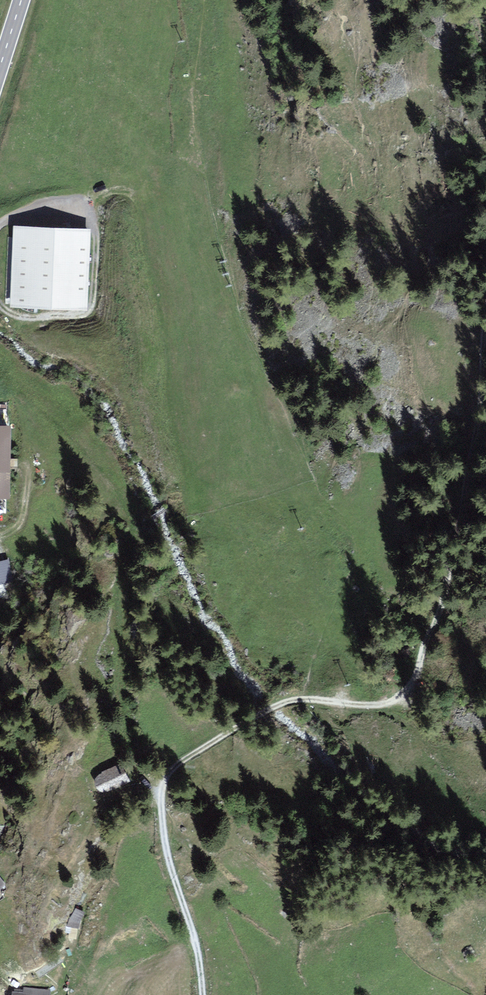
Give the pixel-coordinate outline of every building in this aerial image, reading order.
[(91,237),(17,233),(13,311),(87,314),(91,237)] [(9,425),(0,425),(0,496),(8,496),(9,425)] [(130,782),(122,764),(97,773),(95,778),(95,782),(99,789),(104,791),(130,782)]
